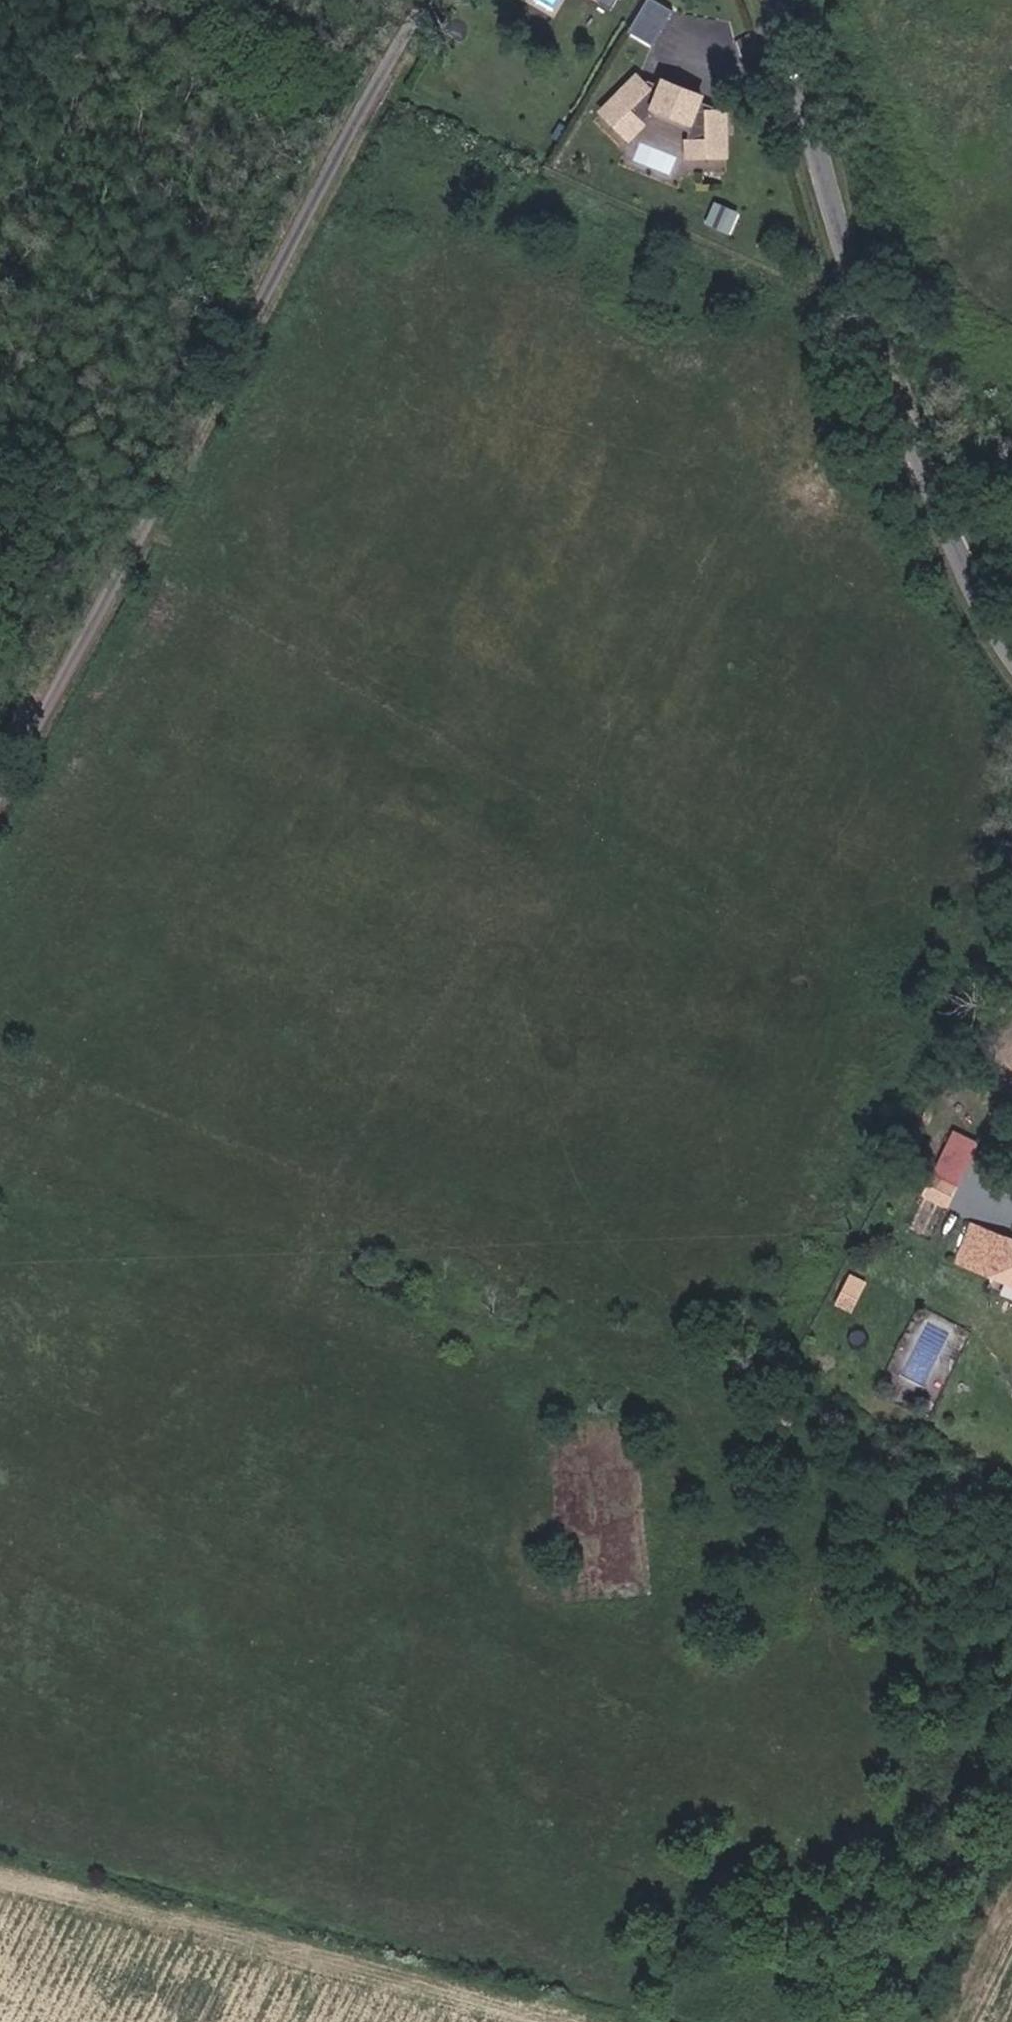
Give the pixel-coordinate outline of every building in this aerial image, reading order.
[(655,46),(676,7),(663,0),(647,0),(630,32),(655,46)] [(689,161),(733,159),(731,108),(709,109),(708,85),(642,88),(643,102),(607,104),(608,133),(687,130),(689,161)] [(640,146),(636,160),(670,169),(674,155),(640,146)] [(953,1126),(931,1181),(958,1191),(980,1137),(953,1126)] [(940,1280),(982,1294),(993,1261),(953,1246),(940,1280)] [(993,1261),(982,1294),(1011,1304),(1011,1268),(993,1261)] [(855,1310),(869,1279),(852,1271),(837,1302),(855,1310)]
